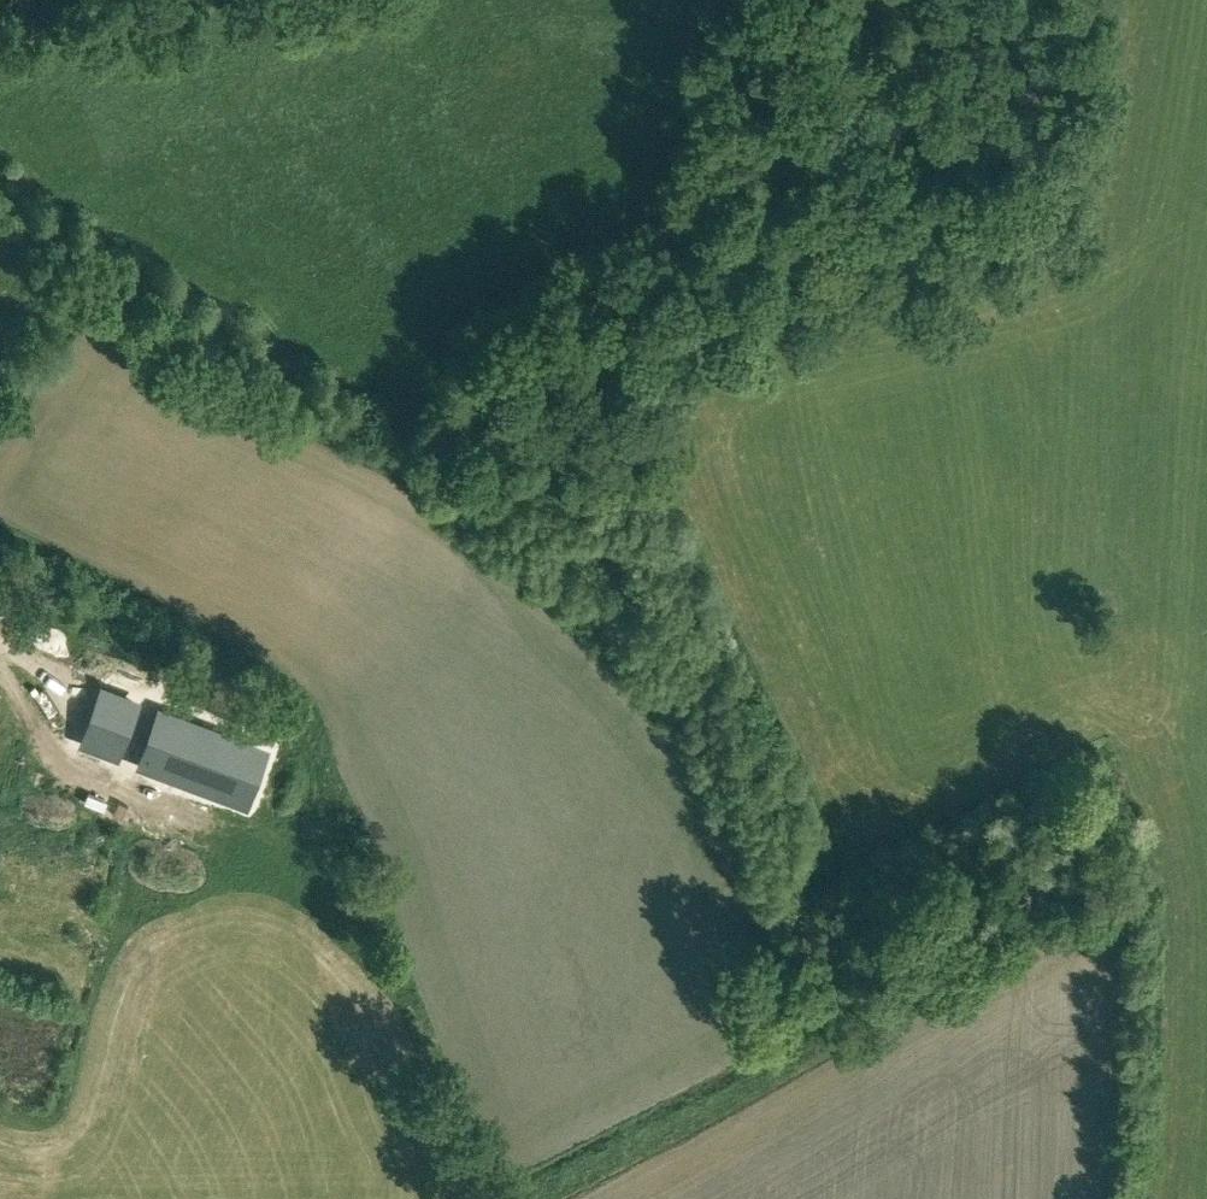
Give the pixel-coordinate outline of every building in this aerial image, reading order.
[(95,729),(86,751),(118,763),(138,711),(121,705),(110,735),(95,729)] [(149,711),(129,763),(218,796),(238,744),(149,711)] [(22,924),(23,914),(0,911),(0,921),(22,924)]
